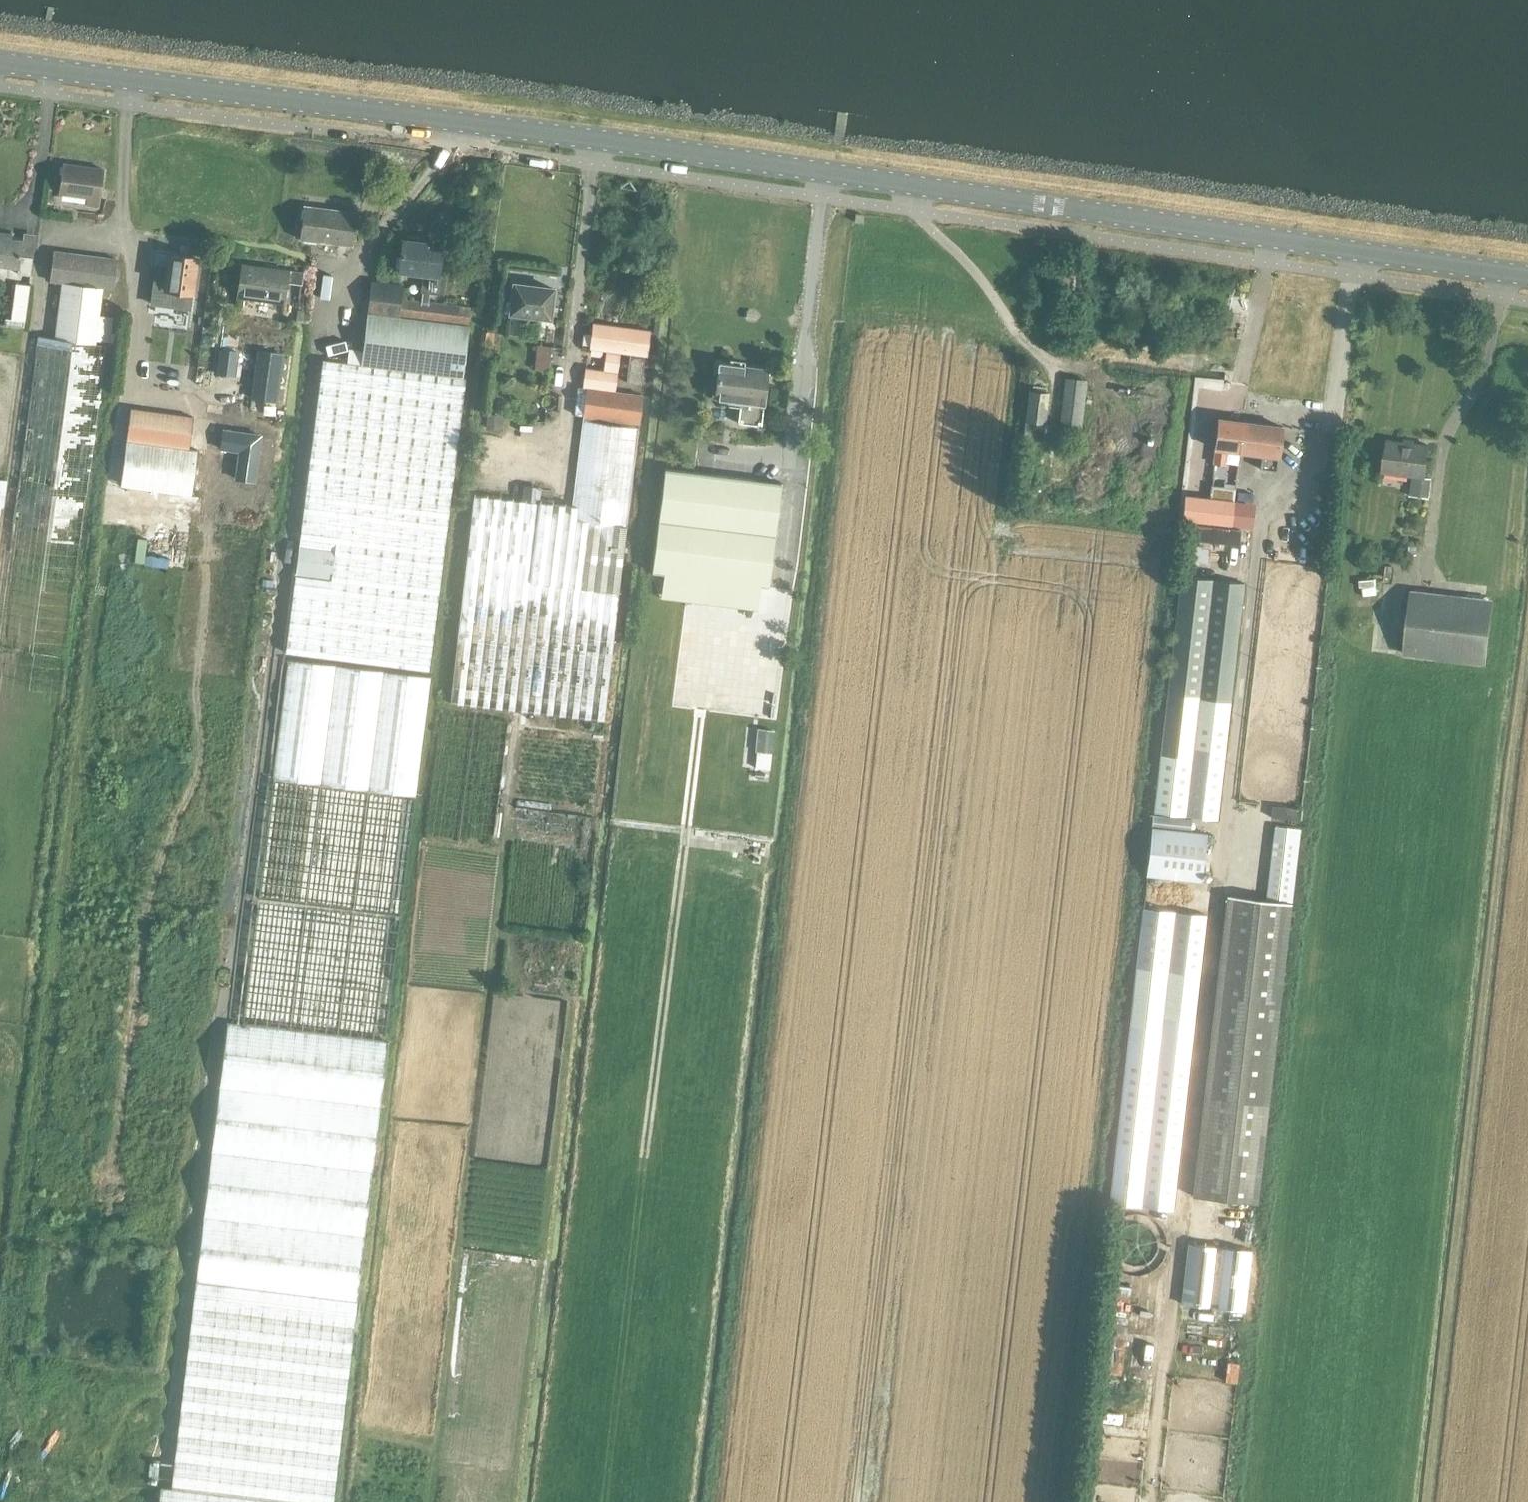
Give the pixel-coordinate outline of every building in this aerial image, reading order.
[(87,204),(100,206),(105,168),(65,163),(61,193),(88,196),(87,204)] [(303,237),(353,243),(357,213),(306,207),(303,237)] [(0,231),(0,263),(19,265),(19,273),(33,274),(35,256),(22,255),(24,238),(13,237),(13,232),(0,231)] [(408,233),(408,238),(403,238),(399,271),(425,274),(423,289),(444,292),(447,274),(441,273),(445,243),(423,240),(423,235),(408,233)] [(96,339),(119,342),(120,333),(112,333),(114,317),(99,315),(103,286),(115,288),(119,257),(56,250),(52,280),(65,282),(57,338),(96,343),(96,339)] [(168,266),(157,264),(152,305),(193,310),(199,258),(170,254),(168,266)] [(240,296),(285,301),(287,284),(289,270),(244,264),(240,296)] [(289,270),(287,284),(301,286),(303,272),(289,270)] [(373,280),(372,294),(401,298),(403,284),(373,280)] [(14,318),(27,320),(31,284),(18,282),(14,318)] [(554,288),(514,283),(510,313),(550,318),(554,288)] [(372,294),(369,311),(399,315),(402,298),(401,298),(372,294)] [(471,306),(402,298),(399,315),(469,324),(471,306)] [(469,324),(399,315),(369,311),(363,362),(464,374),(470,324),(469,324)] [(584,386),(588,387),(616,390),(621,351),(631,352),(628,381),(643,383),(646,354),(648,354),(651,330),(595,323),(592,347),(607,349),(605,370),(586,368),(584,386)] [(40,336),(0,626),(0,647),(66,656),(109,345),(40,336)] [(549,370),(551,346),(537,345),(535,368),(549,370)] [(223,370),(235,372),(239,349),(226,347),(223,370)] [(257,354),(252,400),(277,402),(282,357),(257,354)] [(428,670),(469,378),(325,359),(285,650),(428,670)] [(765,402),(766,402),(770,370),(721,364),(717,396),(730,397),(729,404),(741,406),(739,421),(763,424),(765,402)] [(1060,429),(1083,432),(1089,379),(1066,376),(1060,429)] [(1028,420),(1025,437),(1049,440),(1051,423),(1047,422),(1051,391),(1047,391),(1048,386),(1035,385),(1034,389),(1031,389),(1027,420),(1028,420)] [(476,495),(451,703),(605,720),(607,704),(608,695),(627,526),(626,526),(639,426),(641,427),(645,394),(616,390),(588,387),(588,388),(579,387),(576,413),(587,415),(576,505),(476,495)] [(191,448),(195,416),(133,408),(129,441),(191,448)] [(488,415),(487,428),(502,430),(503,417),(488,415)] [(1244,421),(1220,418),(1215,463),(1227,464),(1228,449),(1241,451),(1244,421)] [(1260,468),(1276,470),(1281,425),(1244,421),(1241,451),(1261,453),(1260,468)] [(223,430),(221,448),(240,451),(236,478),(254,481),(261,435),(223,430)] [(1388,438),(1384,471),(1414,474),(1412,489),(1430,491),(1432,476),(1426,476),(1430,443),(1388,438)] [(191,448),(129,441),(128,441),(122,485),(125,486),(193,495),(199,450),(191,448)] [(665,468),(653,571),(664,573),(762,585),(770,586),(773,562),(783,482),(665,468)] [(1185,496),(1182,520),(1231,526),(1234,501),(1185,496)] [(1193,546),(1191,561),(1203,562),(1204,547),(1193,546)] [(1155,812),(1217,819),(1244,583),(1182,577),(1155,812)] [(1406,652),(1487,661),(1494,600),(1413,591),(1406,652)] [(416,797),(433,678),(290,658),(274,778),(416,797)] [(758,729),(756,742),(772,744),(774,731),(758,729)] [(758,751),(756,767),(769,768),(771,753),(758,751)] [(1302,820),(1303,808),(1273,805),(1272,817),(1302,820)] [(1152,824),(1192,829),(1193,820),(1153,815),(1152,824)] [(1202,881),(1205,848),(1207,833),(1151,827),(1146,875),(1202,881)] [(1228,896),(1194,1194),(1257,1201),(1291,902),(1228,896)] [(1144,908),(1111,1202),(1172,1209),(1205,915),(1144,908)] [(360,1300),(358,1300),(391,1041),(230,1020),(198,1279),(199,1280),(173,1486),(162,1485),(160,1501),(335,1501),(360,1300)] [(1250,1250),(1188,1244),(1181,1304),(1245,1309),(1250,1250)]
